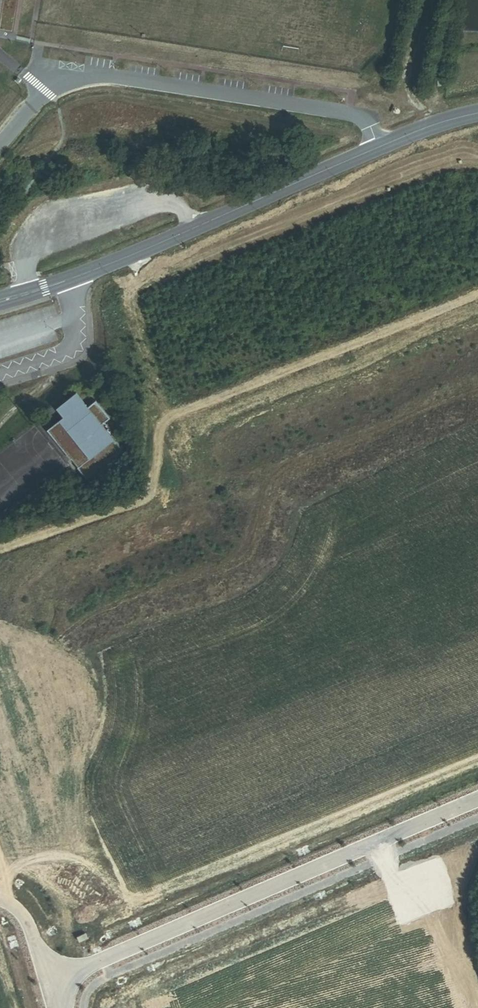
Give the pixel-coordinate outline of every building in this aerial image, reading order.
[(121,451),(100,424),(109,417),(95,399),(88,404),(77,389),(57,404),(62,411),(45,424),(86,477),(121,451)]
